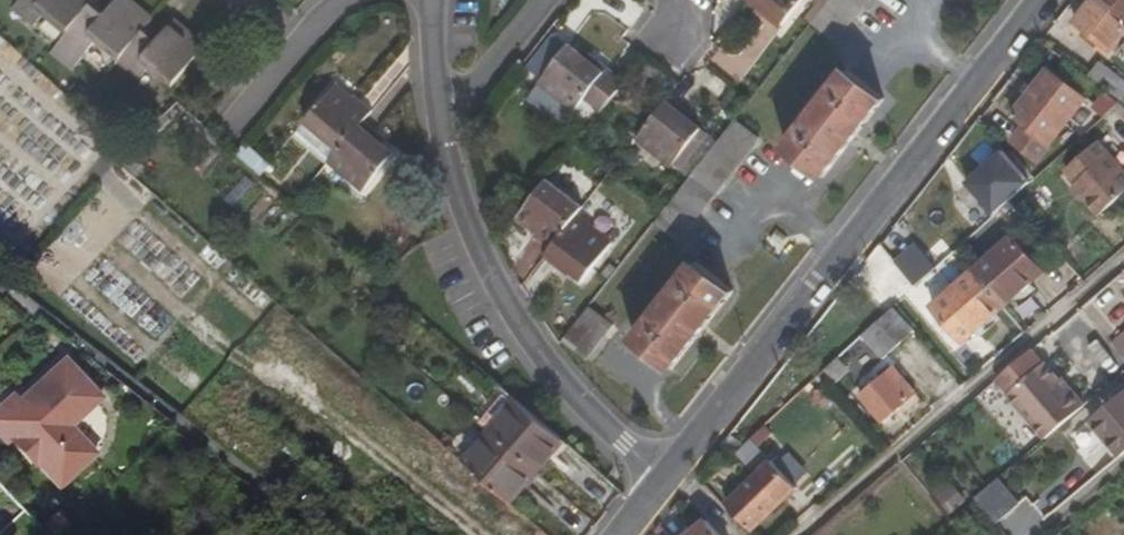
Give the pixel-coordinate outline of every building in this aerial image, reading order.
[(41,11),(63,28),(85,47),(94,38),(116,56),(135,72),(144,62),(167,81),(201,41),(170,16),(158,29),(153,35),(141,25),(146,19),(148,16),(129,0),(109,0),(106,4),(100,10),(88,0),(16,0),(12,5),(32,21),(41,11)] [(106,4),(100,0),(88,0),(100,10),(106,4)] [(602,0),(586,0),(563,28),(573,36),(602,0)] [(762,4),(768,9),(763,14),(781,29),(804,0),(756,0),(762,4)] [(1110,49),(1123,33),(1123,0),(1092,0),(1075,21),(1110,49)] [(762,4),(758,10),(763,14),(768,9),(762,4)] [(146,19),(141,25),(153,35),(158,29),(146,19)] [(723,40),(710,63),(736,77),(749,53),(723,40)] [(601,113),(626,81),(591,53),(587,58),(582,54),(570,46),(541,83),(575,109),(584,99),(601,113)] [(591,53),(586,50),(582,54),(587,58),(591,53)] [(1088,73),(1117,96),(1123,88),(1123,79),(1099,60),(1088,73)] [(885,99),(848,70),(787,148),(824,176),(885,99)] [(1048,71),(1014,114),(1027,125),(1015,140),(1037,158),(1084,99),(1048,71)] [(341,149),(331,161),(365,190),(394,155),(382,146),(378,141),(382,136),(364,121),(374,109),(357,95),(354,99),(337,85),(307,120),(341,149)] [(673,165),(702,129),(690,121),(685,116),(690,110),(672,96),(639,138),(673,165)] [(690,110),(685,116),(690,121),(695,115),(690,110)] [(737,119),(693,175),(660,218),(656,223),(679,240),(715,194),(760,137),(737,119)] [(378,141),(382,146),(387,140),(382,136),(378,141)] [(1077,182),(1071,186),(1096,216),(1123,191),(1123,173),(1099,143),(1067,170),(1077,182)] [(238,155),(263,178),(273,167),(248,144),(238,155)] [(129,147),(128,148),(119,158),(138,174),(147,164),(129,147)] [(995,214),(1033,180),(1005,149),(969,181),(985,198),(982,200),(995,214)] [(613,242),(579,215),(583,209),(548,181),(521,216),(537,230),(534,235),(552,249),(545,258),(563,271),(569,265),(574,270),(586,278),(613,242)] [(1012,237),(974,270),(1004,305),(1042,271),(1012,237)] [(900,259),(919,281),(940,263),(920,241),(900,259)] [(734,290),(697,262),(636,340),(673,369),(734,290)] [(563,271),(569,276),(574,270),(569,265),(563,271)] [(963,340),(1004,305),(974,270),(934,305),(963,340)] [(1105,288),(1121,306),(1123,304),(1123,273),(1122,271),(1105,288)] [(614,324),(591,305),(563,340),(586,357),(614,324)] [(883,359),(913,331),(892,307),(862,335),(883,359)] [(1123,358),(1123,329),(1110,342),(1123,358)] [(838,357),(825,369),(836,383),(850,370),(838,357)] [(0,407),(0,435),(8,444),(11,441),(14,438),(22,437),(38,455),(36,464),(58,488),(95,454),(70,427),(100,398),(64,358),(20,399),(17,402),(11,396),(0,407)] [(1009,394),(1046,437),(1082,407),(1059,380),(1045,364),(1009,394)] [(914,393),(893,369),(862,395),(882,420),(914,393)] [(1059,380),(1082,407),(1086,403),(1064,377),(1059,380)] [(1120,456),(1123,453),(1123,392),(1090,420),(1120,456)] [(15,393),(11,396),(17,402),(20,399),(15,393)] [(518,399),(490,430),(538,471),(564,440),(518,399)] [(771,433),(764,425),(743,444),(732,455),(748,471),(768,452),(760,443),(771,433)] [(511,502),(538,471),(490,430),(464,460),(511,502)] [(308,432),(298,445),(304,450),(311,455),(321,442),(308,432)] [(722,445),(732,455),(743,444),(731,434),(722,445)] [(33,466),(36,464),(38,455),(22,437),(14,438),(11,441),(33,466)] [(304,450),(298,445),(290,439),(281,451),(295,462),(304,450)] [(772,461),(728,504),(752,529),(796,486),(772,461)] [(1013,486),(1005,477),(984,495),(992,504),(1013,486)] [(952,479),(934,492),(948,513),(967,500),(952,479)] [(691,534),(721,534),(709,520),(691,534)]
